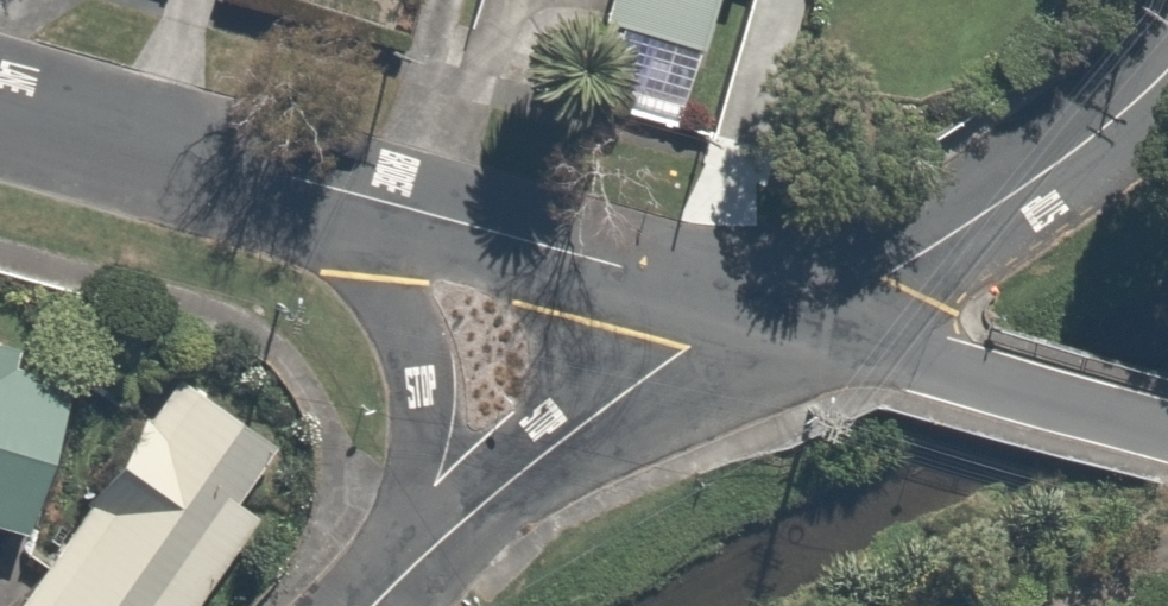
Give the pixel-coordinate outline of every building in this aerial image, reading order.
[(599,10),(698,41),(711,0),(602,0),(599,10)] [(24,529),(65,373),(13,360),(22,323),(0,317),(0,523),(24,529)] [(295,453),(174,370),(13,605),(190,605),(295,453)]
